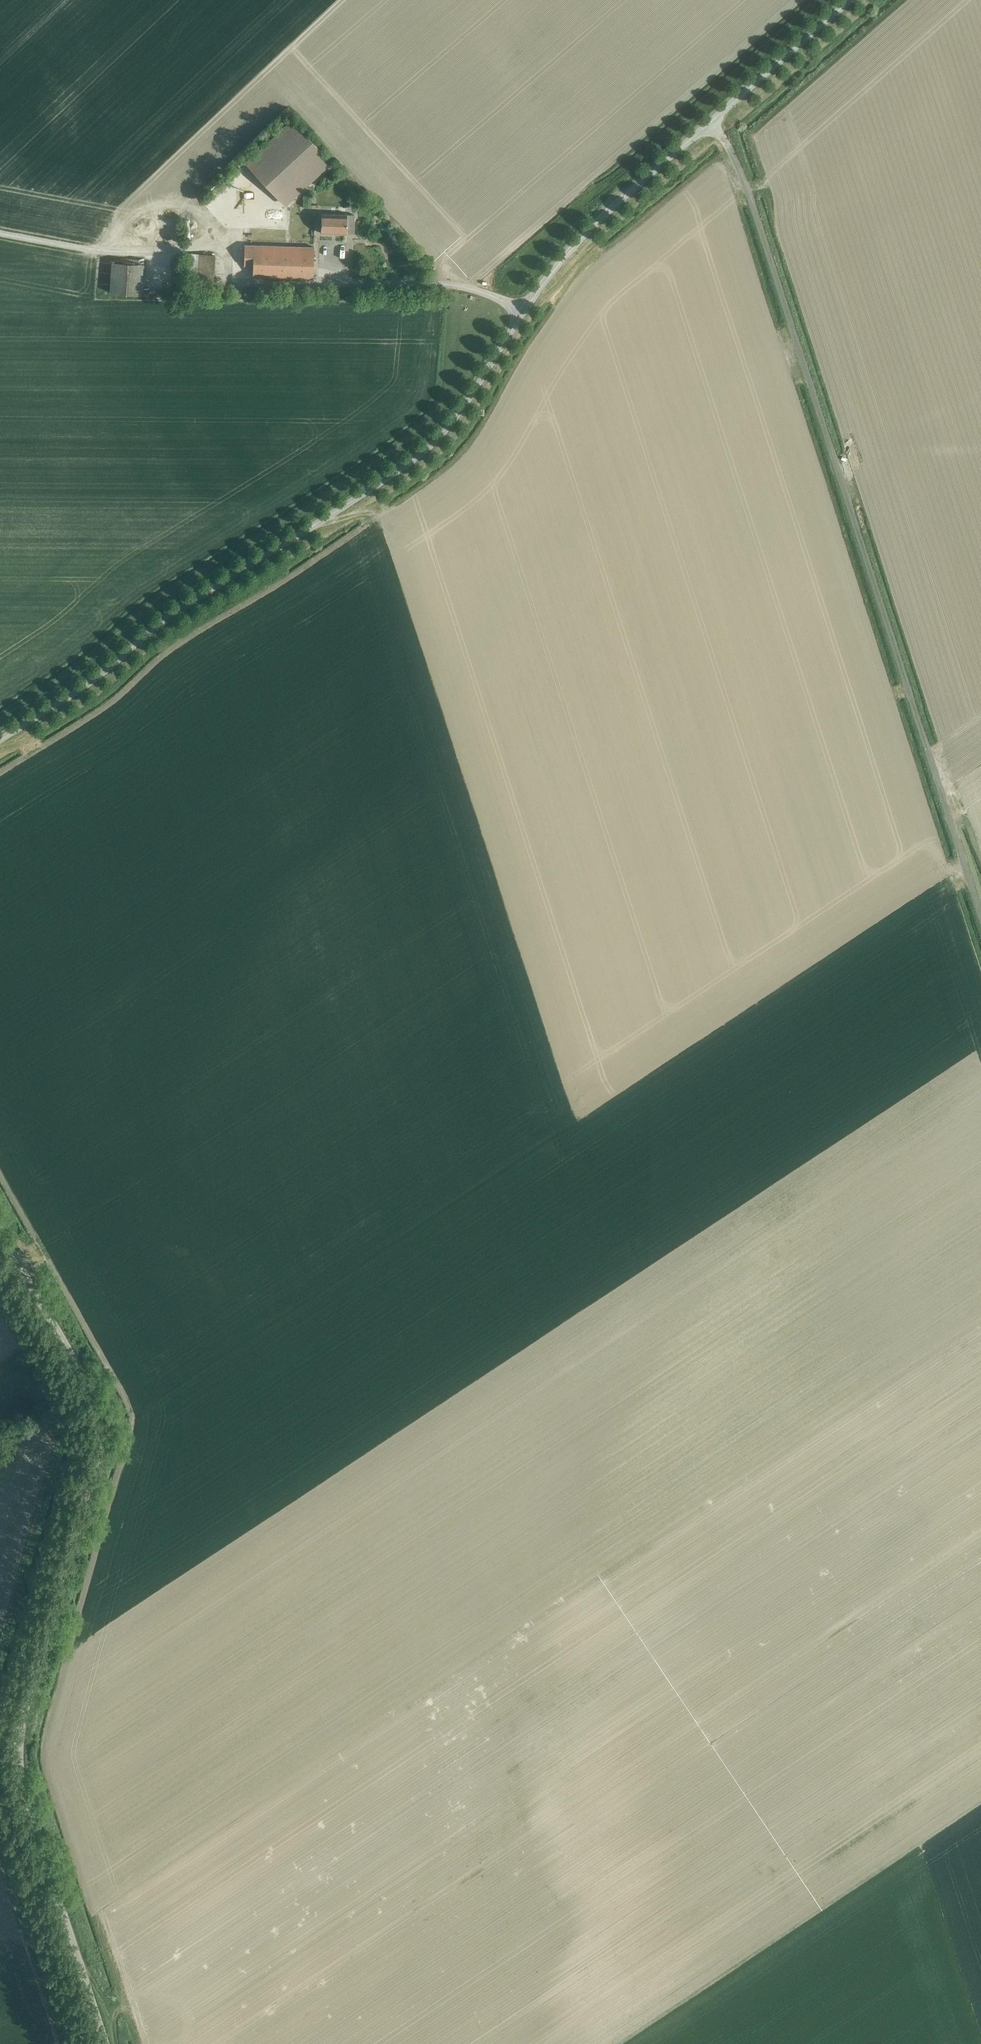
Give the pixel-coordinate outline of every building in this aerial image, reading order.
[(331,162),(291,119),(246,162),(286,204),(331,162)] [(321,214),(320,233),(346,234),(354,234),(354,215),(321,214)] [(313,278),(314,247),(244,245),(244,265),(253,266),(252,276),(313,278)] [(187,251),(186,275),(198,276),(199,252),(187,251)]
